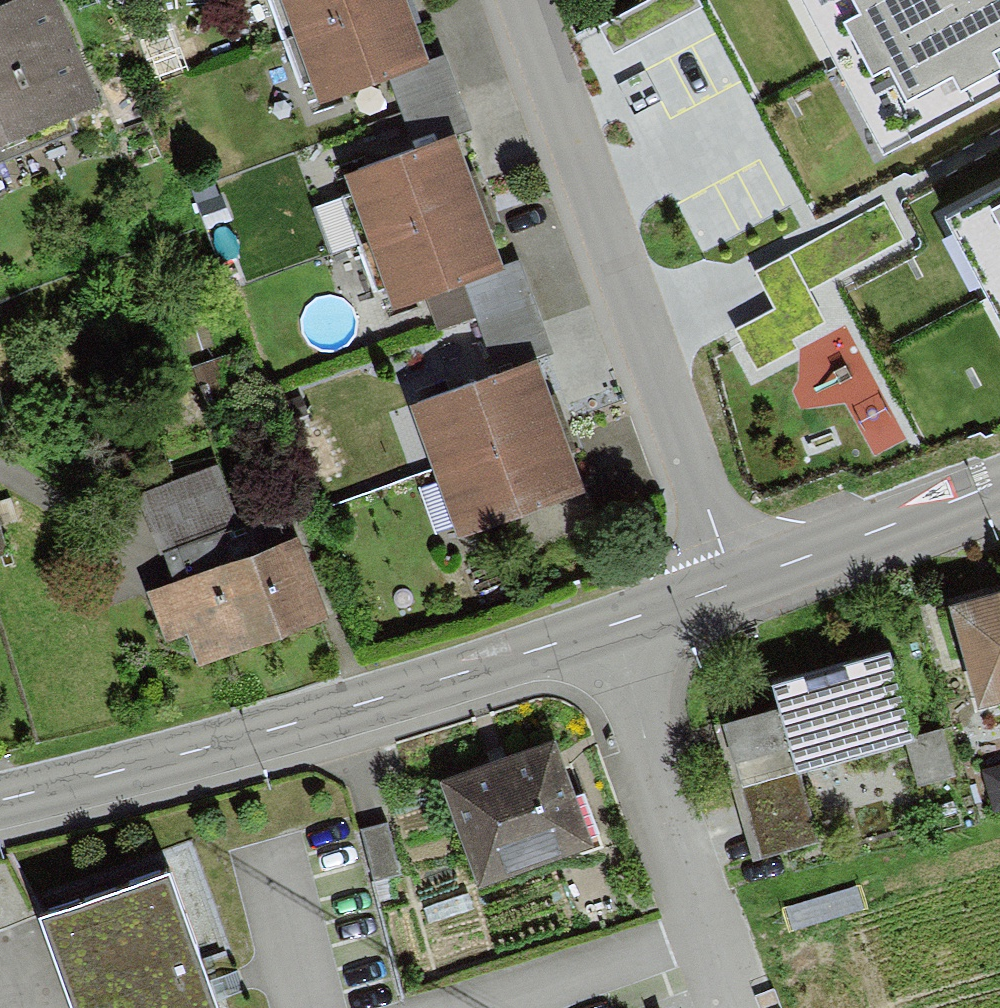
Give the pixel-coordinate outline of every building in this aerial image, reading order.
[(0,9),(0,160),(74,131),(70,119),(101,106),(59,0),(22,0),(0,9)] [(293,36),(390,0),(280,0),(293,36)] [(319,104),(388,77),(430,62),(408,0),(390,0),(293,36),(319,104)] [(600,26),(614,51),(701,5),(698,0),(650,0),(600,26)] [(884,153),(911,139),(912,144),(999,98),(999,0),(803,0),(884,153)] [(388,77),(415,151),(455,137),(472,130),(446,56),(430,62),(388,77)] [(343,177),(368,243),(479,202),(455,137),(415,151),(343,177)] [(943,219),(999,324),(999,188),(943,219)] [(368,243),(392,307),(425,295),(503,268),(479,202),(368,243)] [(777,307),(736,330),(757,368),(794,348),(789,338),(825,318),(809,289),(901,239),(883,205),(759,274),(777,307)] [(475,317),(496,374),(538,360),(552,355),(519,262),(503,268),(425,295),(438,330),(475,317)] [(408,405),(432,472),(562,429),(538,360),(496,374),(408,405)] [(432,472),(455,540),(585,497),(562,429),(432,472)] [(222,465),(137,496),(159,556),(164,554),(174,582),(254,553),(222,465)] [(174,582),(148,590),(168,645),(187,638),(197,667),(328,619),(298,537),(254,553),(174,582)] [(952,606),(980,707),(999,701),(999,593),(952,606)] [(913,740),(889,654),(775,687),(782,711),(724,727),(761,855),(817,839),(798,773),(905,742),(913,740)] [(913,740),(905,742),(918,787),(956,776),(943,732),(913,740)] [(546,755),(449,788),(479,877),(576,845),(546,755)] [(36,916),(68,1007),(218,1007),(171,870),(36,916)]
